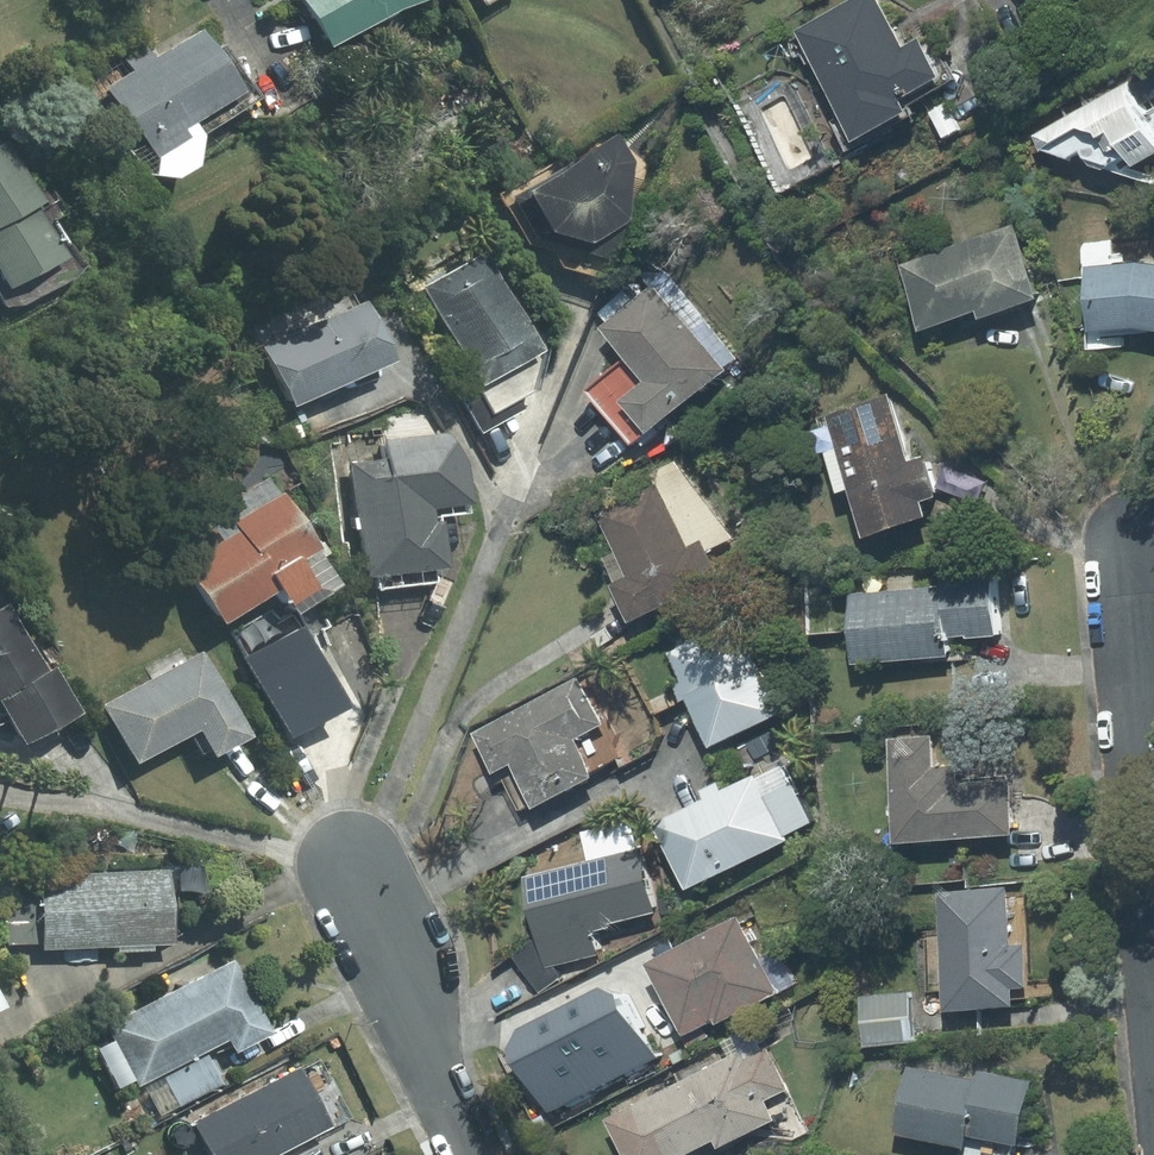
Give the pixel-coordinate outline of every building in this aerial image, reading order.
[(322,45),(380,12),(409,0),(296,0),(322,45)] [(883,0),(859,0),(808,30),(872,137),(919,110),(909,94),(948,71),(930,41),(914,51),(883,0)] [(245,90),(199,25),(108,88),(154,153),(245,90)] [(1144,82),(1141,77),(1042,132),(1053,151),(1081,157),(1095,149),(1102,163),(1153,179),(1153,76),(1144,82)] [(556,271),(605,282),(646,178),(614,122),(491,192),(526,255),(542,247),(556,271)] [(5,141),(0,144),(0,267),(9,283),(68,249),(5,141)] [(910,267),(933,332),(990,312),(993,319),(1048,299),(1022,226),(910,267)] [(518,401),(534,392),(543,356),(482,242),(417,277),(471,378),(451,388),(477,437),(524,412),(518,401)] [(1096,264),(1094,329),(1153,332),(1153,266),(1096,264)] [(742,359),(671,276),(611,326),(635,354),(595,389),(642,444),(742,359)] [(333,295),(296,312),(303,328),(263,346),(290,406),(392,360),(365,300),(340,311),(333,295)] [(834,449),(849,492),(863,488),(879,534),(942,511),(938,501),(953,496),(937,453),(923,458),(897,387),(835,409),(848,444),(834,449)] [(341,446),(360,590),(433,581),(432,568),(445,566),(438,516),(472,512),(462,431),(341,446)] [(715,550),(736,538),(678,461),(602,504),(627,547),(610,557),(648,623),(729,576),(715,550)] [(179,565),(214,623),(271,589),(285,611),(335,581),(271,475),(202,516),(218,542),(179,565)] [(949,585),(857,590),(861,661),(958,656),(957,633),(1005,630),(1002,571),(949,574),(949,585)] [(74,711),(48,662),(41,666),(5,600),(0,603),(0,712),(1,712),(17,742),(74,711)] [(738,617),(675,652),(689,677),(657,694),(669,716),(701,699),(726,745),(790,710),(738,617)] [(271,640),(260,621),(237,633),(247,653),(240,657),(284,738),(344,705),(299,624),(271,640)] [(202,650),(98,705),(127,762),(185,732),(198,757),(245,733),(202,650)] [(583,739),(612,723),(583,673),(483,731),(507,773),(524,762),(550,807),(604,775),(583,739)] [(943,731),(896,735),(903,840),(1028,832),(1024,776),(972,780),(971,766),(945,768),(943,731)] [(798,839),(761,770),(665,822),(702,890),(798,839)] [(603,928),(663,913),(647,847),(530,875),(548,946),(539,936),(515,956),(550,996),(574,975),(563,963),(608,952),(603,928)] [(39,950),(170,947),(169,896),(198,896),(198,867),(3,871),(5,944),(39,943),(39,950)] [(1034,988),(1031,886),(944,889),(945,929),(927,929),(929,996),(947,995),(947,1011),(1023,1009),(1022,989),(1034,988)] [(730,1025),(789,995),(747,913),(652,961),(690,1036),(726,1018),(730,1025)] [(90,1045),(109,1082),(128,1073),(152,1119),(221,1084),(204,1051),(226,1040),(232,1051),(271,1031),(231,956),(102,1024),(108,1036),(90,1045)] [(866,994),(868,1045),(921,1043),(919,992),(866,994)] [(615,1115),(636,1154),(693,1154),(725,1138),(730,1147),(783,1119),(773,1100),(793,1090),(758,1024),(727,1040),(733,1053),(615,1115)] [(967,1154),(1016,1154),(1018,1139),(1032,1141),(1039,1077),(918,1064),(909,1139),(968,1146),(967,1154)] [(193,1117),(212,1154),(274,1154),(327,1128),(295,1065),(193,1117)]
